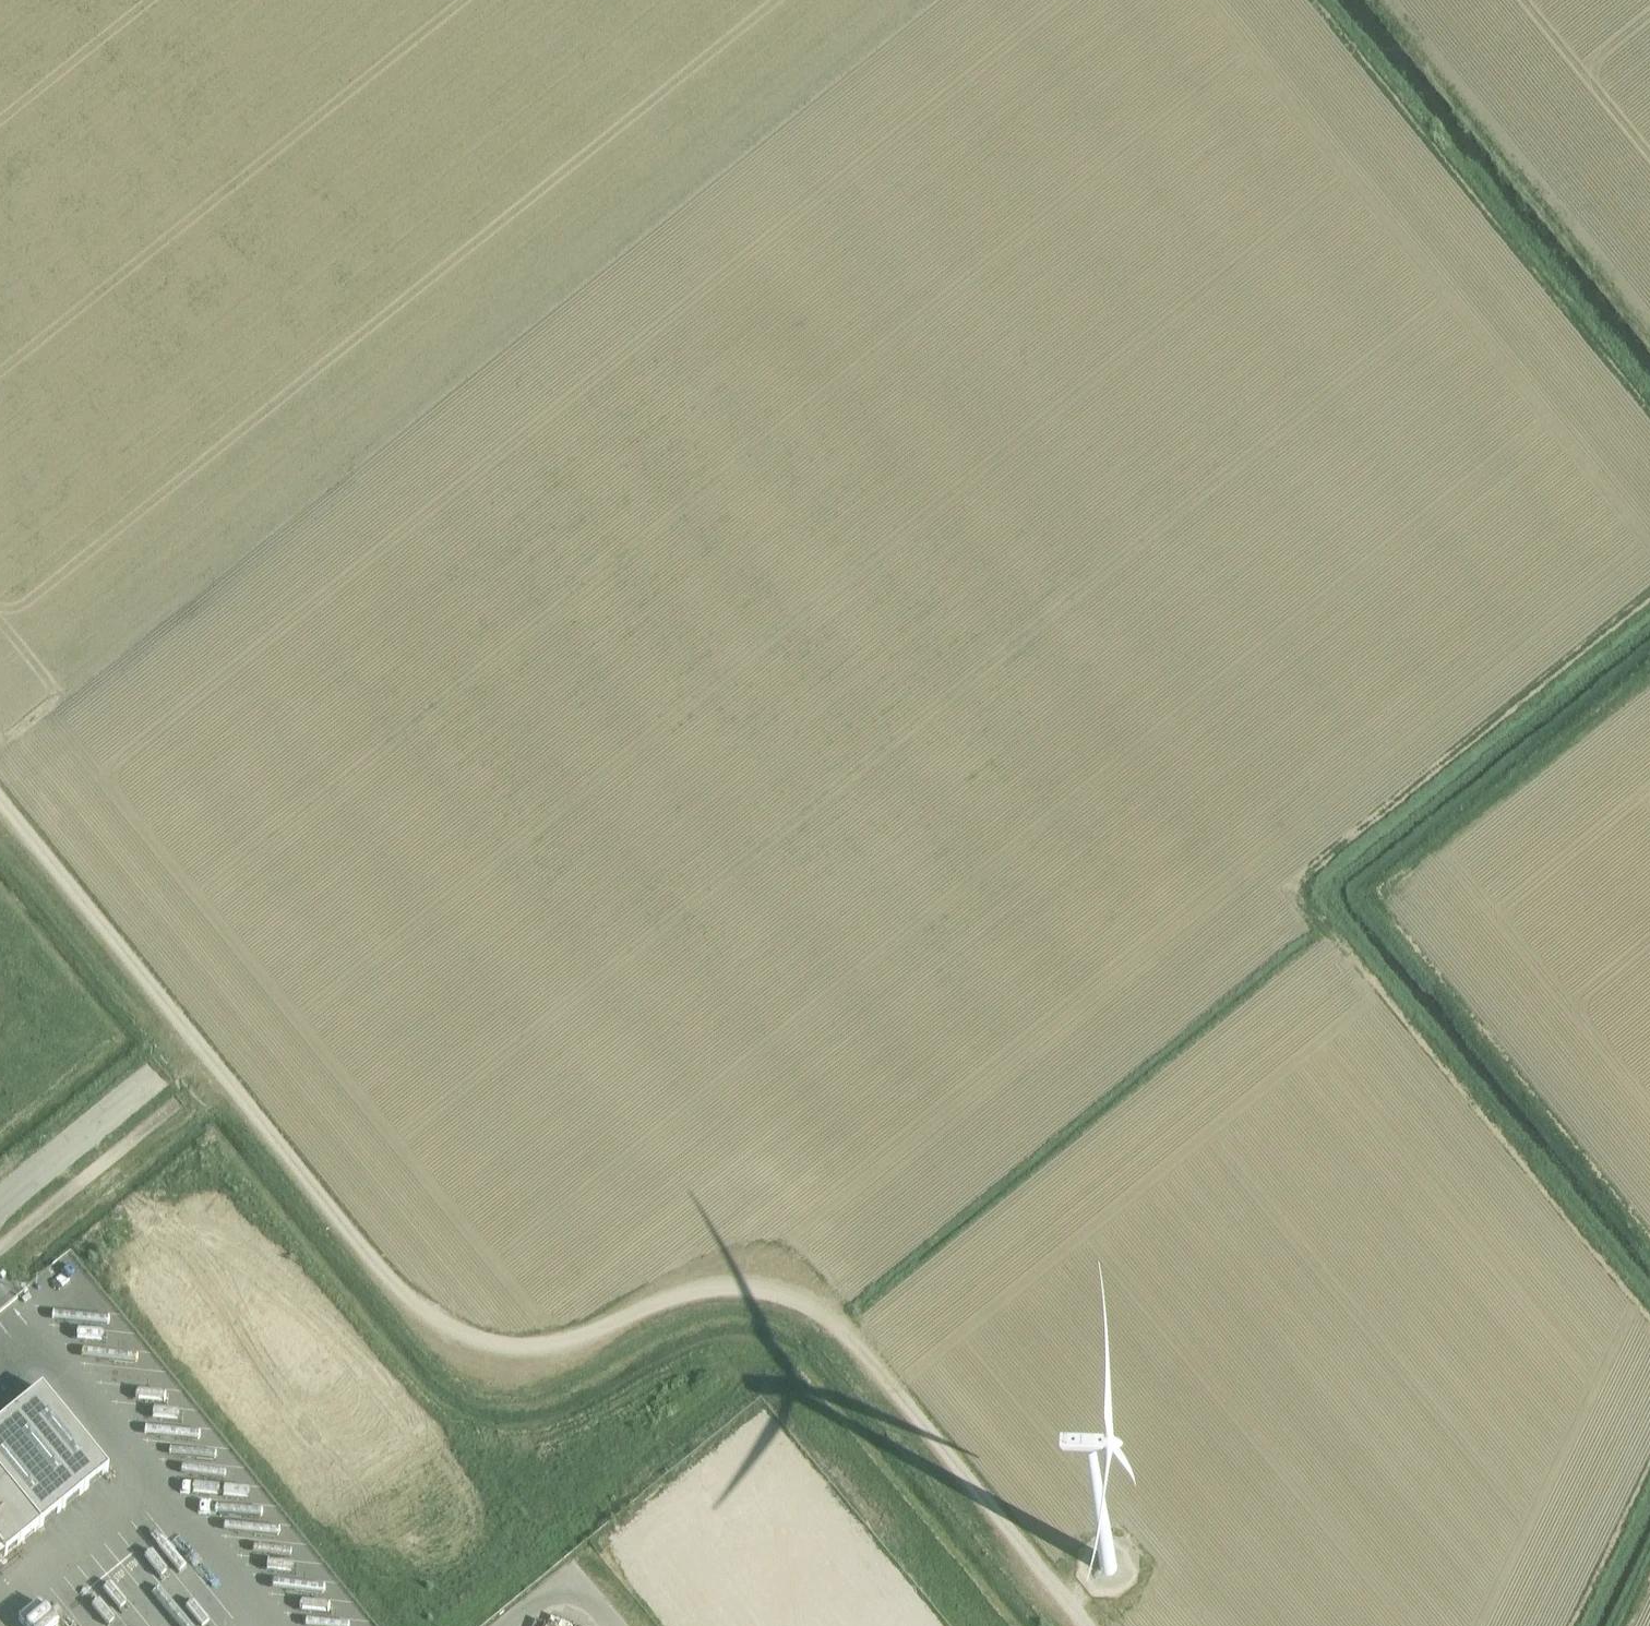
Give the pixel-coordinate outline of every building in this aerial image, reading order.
[(0,1424),(0,1550),(5,1556),(108,1473),(41,1390),(0,1424)]
